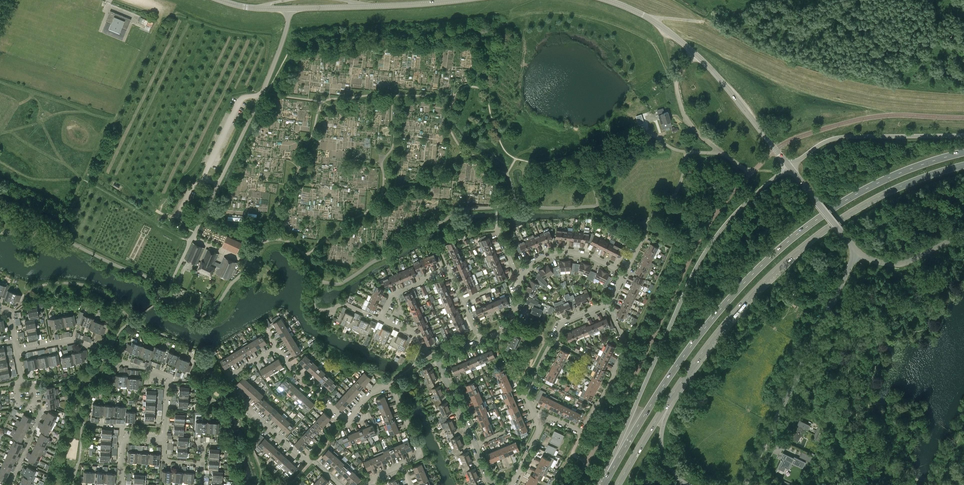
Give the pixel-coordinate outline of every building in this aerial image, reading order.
[(131,19),(110,11),(105,22),(110,24),(108,29),(119,33),(121,29),(126,31),(131,19)] [(140,17),(138,22),(151,26),(151,24),(146,22),(147,20),(140,17)] [(661,123),(663,128),(671,126),(670,121),(671,121),(668,112),(661,114),(658,115),(661,123)] [(544,232),(548,241),(548,242),(550,241),(551,240),(550,240),(553,238),(548,228),(543,230),(544,232)] [(548,241),(544,232),(539,235),(543,243),(548,241)] [(593,246),(592,247),(595,249),(596,247),(595,246),(595,245),(600,237),(601,235),(596,232),(595,235),(594,234),(590,243),(593,244),(592,245),(593,245),(593,246)] [(528,236),(529,239),(533,247),(538,245),(534,237),(533,234),(528,236)] [(225,235),(220,247),(236,253),(240,241),(225,235)] [(489,237),(487,238),(485,235),(479,238),(481,241),(478,242),(481,247),(491,242),(493,242),(492,240),(491,239),(490,240),(489,237)] [(543,243),(539,235),(534,237),(538,245),(543,243)] [(524,241),(528,249),(533,247),(529,239),(528,236),(523,239),(524,241)] [(600,237),(595,245),(600,248),(604,239),(600,237)] [(493,242),(491,242),(481,247),(483,252),(485,251),(493,247),(492,245),(493,245),(493,244),(493,243),(495,243),(494,239),(492,240),(493,242)] [(605,250),(609,242),(604,239),(600,248),(605,250)] [(648,248),(656,252),(658,248),(660,249),(662,244),(653,240),(651,243),(651,242),(650,243),(648,248)] [(448,250),(457,246),(454,241),(446,245),(448,250)] [(518,252),(522,251),(528,249),(524,241),(519,243),(519,242),(515,244),(518,252)] [(610,252),(614,244),(609,242),(605,250),(610,252)] [(193,243),(185,259),(197,264),(204,248),(193,243)] [(615,255),(619,247),(614,244),(610,252),(615,255)] [(457,246),(448,250),(450,255),(459,251),(457,246)] [(493,247),(485,251),(487,256),(497,252),(496,250),(495,249),(494,250),(493,247)] [(620,257),(621,255),(624,256),(627,251),(619,247),(615,255),(620,257)] [(657,253),(656,252),(648,248),(645,253),(653,257),(655,258),(657,255),(656,255),(657,253)] [(211,276),(215,267),(217,263),(215,262),(219,254),(206,249),(202,258),(203,259),(202,261),(198,270),(211,276)] [(489,261),(498,257),(497,255),(498,254),(498,253),(499,253),(498,249),(496,250),(497,252),(487,256),(489,261)] [(459,251),(450,255),(453,260),(461,256),(459,251)] [(432,264),(437,262),(441,261),(437,253),(434,254),(429,256),(432,264)] [(651,262),(653,257),(645,253),(643,258),(651,262)] [(427,266),(432,264),(429,256),(424,258),(427,266)] [(461,256),(453,260),(455,265),(457,264),(463,261),(461,256)] [(215,273),(229,279),(237,263),(224,257),(221,264),(217,263),(215,267),(218,268),(215,273)] [(423,270),(422,269),(419,260),(417,257),(412,260),(417,271),(420,269),(421,271),(422,273),(425,271),(424,269),(423,270)] [(499,260),(498,257),(489,261),(491,266),(500,262),(501,262),(500,260),(500,259),(499,260)] [(422,269),(427,266),(424,258),(419,260),(422,269)] [(654,263),(651,262),(643,258),(640,263),(648,267),(651,268),(654,263)] [(501,262),(500,262),(491,266),(494,271),(502,267),(501,265),(502,264),(502,263),(504,262),(502,259),(500,260),(501,262)] [(465,260),(463,261),(457,264),(459,269),(467,265),(465,260)] [(571,274),(574,274),(575,265),(571,264),(570,260),(565,261),(565,271),(571,271),(571,272),(571,274)] [(560,272),(560,271),(565,271),(565,261),(559,261),(559,267),(555,268),(558,275),(558,277),(561,277),(560,274),(560,272)] [(577,275),(577,272),(578,272),(583,273),(586,264),(581,262),(580,266),(575,265),(574,274),(577,275)] [(651,268),(648,267),(640,263),(638,268),(646,272),(649,273),(651,268)] [(583,273),(588,275),(588,276),(587,278),(590,280),(593,272),(590,270),(592,266),(586,264),(583,273)] [(467,265),(459,269),(461,274),(469,270),(467,265)] [(548,265),(543,268),(549,276),(554,273),(554,274),(555,276),(558,275),(555,268),(551,269),(548,265)] [(408,269),(411,277),(417,275),(413,267),(408,269)] [(502,267),(494,271),(496,276),(505,272),(505,270),(504,269),(503,270),(502,267)] [(544,280),(549,276),(543,268),(539,271),(541,274),(536,277),(537,278),(544,284),(547,286),(547,285),(547,282),(546,282),(545,280),(544,280)] [(593,281),(594,279),(595,278),(600,280),(604,271),(599,268),(597,273),(593,272),(590,280),(593,281)] [(649,273),(646,272),(638,268),(635,273),(646,278),(649,273)] [(406,279),(411,277),(408,269),(403,271),(406,279)] [(505,272),(496,276),(498,281),(506,277),(505,275),(506,274),(506,273),(508,272),(506,269),(505,270),(505,272)] [(469,270),(461,274),(463,279),(471,275),(469,270)] [(401,281),(406,279),(403,271),(398,273),(401,281)] [(604,271),(600,280),(605,283),(603,286),(606,287),(607,285),(610,279),(607,277),(609,274),(604,271)] [(396,284),(401,281),(398,273),(393,275),(396,284)] [(391,286),(396,284),(393,275),(388,277),(391,286)] [(471,275),(463,279),(465,284),(474,280),(471,275)] [(633,280),(634,281),(642,285),(645,279),(637,276),(636,277),(633,276),(633,278),(632,277),(630,280),(631,281),(632,281),(633,280)] [(386,288),(391,286),(388,277),(383,280),(380,281),(382,285),(385,284),(386,288)] [(547,286),(544,284),(537,278),(534,281),(531,280),(528,285),(537,289),(540,284),(544,288),(545,288),(546,289),(548,287),(546,286),(547,286)] [(434,283),(436,288),(445,284),(443,279),(434,283)] [(467,289),(476,285),(474,280),(465,284),(467,289)] [(645,286),(642,285),(634,281),(633,280),(632,281),(631,281),(630,282),(633,283),(632,285),(640,289),(642,291),(645,286)] [(0,283),(0,284),(0,294),(2,295),(4,290),(7,292),(8,290),(9,285),(6,284),(7,283),(1,281),(1,283),(0,283)] [(447,289),(445,284),(436,288),(439,293),(447,289)] [(470,294),(478,290),(480,289),(478,284),(476,285),(467,289),(466,289),(467,291),(468,292),(469,291),(470,294)] [(384,293),(383,292),(384,290),(374,285),(372,290),(374,291),(382,295),(383,295),(384,294),(384,293)] [(535,294),(537,289),(528,285),(525,290),(535,294)] [(642,291),(640,289),(632,285),(629,290),(637,294),(640,296),(642,291)] [(792,296),(796,291),(792,288),(788,293),(792,296)] [(439,293),(441,298),(449,294),(447,289),(439,293)] [(591,299),(590,297),(586,289),(583,290),(585,293),(579,295),(584,305),(589,303),(588,300),(591,299)] [(4,290),(2,295),(1,297),(5,298),(4,299),(9,301),(13,291),(12,291),(11,292),(8,290),(7,292),(4,290)] [(406,301),(414,297),(417,296),(415,290),(410,292),(410,293),(404,296),(406,301)] [(635,299),(637,294),(629,290),(627,295),(635,299)] [(15,292),(13,291),(9,301),(15,304),(16,300),(19,302),(22,296),(14,293),(15,292)] [(380,300),(382,295),(374,291),(371,296),(380,300)] [(565,302),(563,303),(567,312),(572,310),(570,305),(573,304),(570,296),(569,293),(565,295),(564,296),(566,300),(565,302)] [(451,299),(449,294),(441,298),(443,303),(451,299)] [(510,295),(501,298),(504,307),(509,305),(509,304),(513,302),(510,295)] [(578,307),(584,305),(579,295),(574,298),(574,297),(573,297),(573,295),(570,296),(573,304),(576,302),(578,307)] [(633,304),(635,299),(627,295),(624,300),(633,304)] [(377,305),(380,300),(371,296),(369,301),(377,305)] [(417,302),(414,297),(406,301),(408,306),(417,302)] [(540,316),(542,310),(536,307),(538,303),(535,302),(536,300),(532,298),(529,297),(526,302),(529,304),(533,306),(531,312),(540,316)] [(499,309),(504,307),(501,298),(496,301),(499,309)] [(443,303),(445,308),(453,304),(451,299),(443,303)] [(562,314),(567,312),(563,303),(562,300),(557,302),(556,302),(554,303),(557,311),(560,310),(562,314)] [(624,300),(622,305),(630,309),(633,304),(624,300)] [(370,308),(375,310),(377,305),(369,301),(365,310),(369,311),(370,308)] [(494,311),(499,309),(496,301),(491,303),(494,311)] [(408,306),(410,311),(419,307),(417,302),(408,306)] [(489,313),(494,311),(491,303),(486,305),(489,313)] [(455,309),(453,304),(445,308),(447,313),(449,312),(455,309)] [(484,315),(489,313),(486,305),(481,307),(484,315)] [(628,314),(630,309),(622,305),(620,308),(619,308),(618,309),(628,314)] [(421,312),(419,307),(410,311),(413,316),(421,312)] [(479,318),(484,315),(481,307),(476,309),(476,310),(473,311),(476,319),(479,317),(479,318)] [(457,308),(455,309),(449,312),(451,317),(460,313),(457,308)] [(624,321),(628,314),(618,309),(618,310),(619,310),(617,315),(618,315),(617,318),(624,321)] [(79,324),(85,326),(89,315),(87,315),(87,316),(83,314),(84,313),(80,311),(78,318),(81,319),(79,324)] [(344,325),(349,314),(344,312),(344,313),(341,312),(336,321),(339,322),(339,323),(344,325)] [(415,321),(423,317),(421,312),(413,316),(415,321)] [(453,322),(462,318),(460,313),(451,317),(453,322)] [(79,325),(79,324),(81,319),(78,318),(75,318),(74,314),(69,315),(69,314),(68,314),(70,325),(76,324),(79,325)] [(274,324),(276,328),(284,323),(281,318),(279,314),(271,319),(273,322),(270,324),(272,325),(274,324)] [(355,316),(349,314),(344,325),(349,328),(349,327),(352,328),(356,319),(354,318),(355,316)] [(90,316),(89,315),(85,326),(90,327),(90,328),(93,320),(94,318),(90,317),(90,316)] [(426,316),(423,317),(415,321),(417,326),(419,325),(425,322),(427,321),(428,321),(426,316)] [(35,324),(34,320),(34,317),(30,318),(30,320),(24,321),(25,326),(35,324)] [(53,328),(59,327),(56,317),(55,317),(55,318),(47,320),(49,326),(52,325),(53,328)] [(464,323),(462,318),(453,322),(456,327),(464,323)] [(605,328),(610,326),(611,329),(614,328),(610,318),(607,319),(606,318),(601,320),(605,328)] [(359,333),(365,321),(360,319),(359,321),(356,319),(352,328),(355,330),(354,330),(359,333)] [(97,322),(93,320),(90,328),(90,327),(89,329),(95,331),(99,321),(97,320),(97,322)] [(601,320),(596,322),(600,331),(605,328),(601,320)] [(100,321),(99,321),(95,331),(104,335),(106,328),(103,327),(104,324),(100,323),(100,321)] [(370,324),(365,321),(359,333),(365,335),(368,336),(372,327),(369,325),(370,324)] [(427,321),(425,322),(419,325),(420,327),(419,328),(419,329),(417,330),(418,333),(420,332),(420,330),(421,330),(429,326),(427,321)] [(590,323),(591,324),(595,333),(600,331),(596,322),(593,323),(593,322),(592,322),(590,323)] [(287,328),(284,323),(276,328),(278,331),(279,332),(287,328)] [(466,328),(464,323),(456,327),(458,332),(466,328)] [(584,335),(589,333),(586,327),(586,326),(586,324),(580,327),(584,335)] [(590,335),(595,333),(591,324),(586,326),(586,327),(589,333),(590,335)] [(429,326),(421,330),(423,335),(431,331),(429,326)] [(575,329),(579,337),(584,335),(580,327),(575,329)] [(287,328),(279,332),(278,331),(276,333),(277,335),(280,333),(282,337),(289,332),(287,328)] [(376,339),(381,341),(387,330),(382,328),(381,330),(378,328),(374,337),(376,339)] [(520,338),(521,336),(522,336),(523,336),(522,339),(526,341),(530,335),(525,332),(524,333),(523,333),(524,332),(517,329),(515,333),(514,332),(513,335),(514,336),(511,342),(509,346),(516,349),(520,339),(520,338)] [(574,339),(579,337),(575,329),(570,331),(574,339)] [(392,332),(387,330),(381,341),(386,344),(386,343),(389,345),(394,336),(391,334),(392,332)] [(434,336),(431,331),(423,335),(425,340),(434,336)] [(569,342),(574,339),(570,331),(565,333),(569,342)] [(285,341),(292,337),(289,332),(282,337),(284,341),(285,341)] [(258,338),(262,346),(261,346),(263,349),(265,348),(263,345),(267,343),(262,335),(258,338)] [(394,336),(389,345),(392,346),(397,349),(402,337),(397,335),(396,337),(394,336)] [(436,341),(434,336),(425,340),(427,345),(436,341)] [(292,337),(285,341),(284,341),(282,342),(283,344),(285,342),(287,346),(295,341),(292,337)] [(407,340),(402,337),(397,349),(402,351),(405,352),(409,343),(406,342),(407,340)] [(125,350),(134,353),(138,343),(136,342),(137,340),(132,338),(131,341),(132,342),(131,345),(127,344),(125,350)] [(262,346),(258,338),(253,341),(258,349),(261,346),(262,346)] [(138,341),(138,343),(134,353),(139,355),(143,346),(144,343),(138,341)] [(248,344),(253,351),(252,352),(253,354),(255,353),(254,351),(258,349),(253,341),(248,344)] [(290,351),(298,346),(295,341),(287,346),(290,350),(290,351)] [(614,350),(615,347),(607,343),(606,346),(603,351),(611,355),(612,354),(614,350)] [(253,351),(248,344),(244,346),(248,354),(252,352),(253,351)] [(144,357),(148,347),(147,346),(146,347),(143,346),(139,355),(144,357)] [(154,346),(153,350),(151,356),(156,358),(160,347),(159,347),(158,348),(154,346)] [(245,356),(248,354),(244,346),(239,349),(244,357),(243,358),(244,360),(246,359),(245,356)] [(298,346),(290,351),(290,350),(287,351),(288,353),(291,352),(293,356),(301,351),(298,346)] [(150,347),(148,347),(144,357),(150,359),(151,356),(153,350),(149,348),(150,347)] [(167,356),(169,352),(169,350),(166,349),(165,350),(161,349),(162,348),(160,347),(156,358),(162,360),(163,355),(167,356)] [(243,358),(244,357),(239,349),(234,352),(239,360),(243,358)] [(558,354),(566,358),(569,353),(561,349),(558,354)] [(86,350),(77,352),(79,363),(81,362),(80,361),(85,360),(84,357),(88,357),(86,350)] [(487,352),(490,360),(496,358),(492,350),(487,352)] [(614,355),(612,354),(611,355),(603,351),(601,356),(609,360),(611,356),(613,357),(614,355)] [(172,353),(169,352),(167,356),(163,355),(162,360),(161,361),(165,363),(165,361),(170,363),(174,353),(173,352),(172,353)] [(230,355),(234,363),(235,366),(237,364),(235,362),(239,360),(234,352),(230,355)] [(485,362),(490,360),(487,352),(482,354),(485,362)] [(174,353),(170,363),(176,365),(179,357),(179,356),(175,354),(176,353),(174,353)] [(480,364),(485,362),(482,354),(477,356),(480,364)] [(564,363),(566,358),(558,354),(556,359),(564,363)] [(234,363),(230,355),(225,358),(230,365),(234,363)] [(303,365),(309,358),(305,355),(299,361),(302,365),(303,365)] [(608,367),(609,365),(607,364),(609,360),(601,356),(598,355),(596,360),(606,365),(606,366),(608,367)] [(475,366),(480,364),(477,356),(472,358),(475,366)] [(182,359),(179,357),(176,365),(175,366),(180,368),(184,358),(183,358),(182,359)] [(184,358),(180,368),(189,372),(192,366),(188,364),(189,361),(185,360),(186,359),(184,358)] [(226,368),(230,365),(225,358),(220,361),(221,362),(219,364),(224,372),(228,370),(226,368)] [(279,369),(274,361),(275,361),(273,358),(272,360),(273,362),(269,364),(274,372),(279,369)] [(279,358),(275,361),(274,361),(279,369),(284,366),(279,358)] [(303,365),(302,365),(300,367),(302,368),(304,366),(307,369),(313,362),(309,358),(303,365)] [(470,369),(475,366),(472,358),(467,360),(470,369)] [(28,369),(33,368),(31,359),(23,360),(25,368),(28,367),(28,369)] [(561,368),(564,363),(556,359),(553,364),(561,368)] [(604,370),(606,366),(606,365),(596,360),(595,359),(593,364),(595,365),(596,366),(598,367),(604,370)] [(467,360),(462,362),(466,371),(470,369),(467,360)] [(313,362),(307,369),(310,372),(311,372),(317,366),(313,362)] [(461,373),(466,371),(462,362),(457,365),(461,373)] [(269,375),(265,367),(266,366),(264,364),(262,365),(264,368),(260,370),(265,378),(269,375)] [(269,364),(266,366),(265,367),(269,375),(274,372),(269,364)] [(559,372),(561,368),(553,364),(551,368),(559,372)] [(455,375),(461,373),(457,365),(452,367),(455,375)] [(606,370),(604,370),(598,367),(596,366),(595,365),(592,370),(595,371),(603,376),(606,370)] [(321,369),(317,366),(311,372),(310,372),(309,374),(310,375),(312,373),(315,376),(321,369)] [(121,386),(121,375),(122,372),(122,371),(122,368),(122,367),(120,367),(120,370),(119,370),(118,375),(112,375),(111,381),(115,382),(115,385),(119,385),(119,386),(121,386)] [(426,378),(435,374),(433,369),(428,371),(427,368),(420,371),(422,375),(425,375),(426,378)] [(557,377),(559,372),(551,368),(549,373),(557,377)] [(315,376),(318,379),(319,380),(325,373),(321,369),(315,376)] [(506,374),(504,369),(496,372),(495,371),(492,373),(493,376),(496,375),(498,378),(506,374)] [(593,376),(601,380),(603,376),(595,371),(593,376)] [(361,376),(368,382),(367,383),(369,385),(370,383),(368,381),(372,378),(365,372),(361,376)] [(329,377),(325,373),(319,380),(318,379),(316,381),(318,383),(320,381),(323,383),(329,377)] [(554,382),(557,377),(549,373),(546,378),(554,382)] [(437,380),(435,374),(426,378),(428,381),(425,382),(427,387),(434,384),(433,382),(437,380)] [(506,374),(498,378),(500,383),(508,379),(506,374)] [(282,391),(284,388),(290,382),(287,379),(289,377),(287,375),(285,377),(286,378),(280,384),(278,387),(282,391)] [(368,382),(361,376),(357,380),(364,386),(367,383),(368,382)] [(599,385),(601,380),(593,376),(591,381),(599,385)] [(238,384),(241,387),(247,381),(243,377),(237,384),(236,383),(235,385),(236,386),(238,384)] [(329,377),(323,383),(326,386),(327,387),(333,380),(329,377)] [(133,378),(132,389),(133,389),(133,388),(138,388),(138,385),(142,385),(142,379),(133,378)] [(508,379),(500,383),(502,388),(510,384),(508,379)] [(327,387),(326,386),(324,388),(326,390),(328,388),(331,391),(337,384),(333,380),(327,387)] [(361,389),(364,386),(357,380),(354,384),(360,390),(360,391),(362,393),(363,391),(361,389)] [(241,387),(244,390),(245,391),(251,384),(247,381),(241,387)] [(596,390),(599,385),(591,381),(588,386),(596,390)] [(294,385),(295,386),(297,384),(295,382),(293,385),(290,382),(284,388),(288,392),(294,385)] [(468,390),(477,387),(474,382),(466,385),(468,389),(468,390)] [(245,391),(244,390),(242,392),(244,394),(246,392),(249,395),(255,388),(251,384),(245,391)] [(360,391),(360,390),(354,384),(350,388),(357,394),(360,391)] [(434,384),(427,387),(430,392),(432,391),(433,394),(442,391),(440,385),(435,387),(434,384)] [(510,384),(502,388),(504,392),(504,393),(510,390),(512,389),(510,384)] [(294,385),(288,392),(292,396),(298,389),(295,386),(294,385)] [(468,390),(468,389),(465,390),(466,392),(469,391),(470,395),(479,392),(481,391),(479,386),(477,387),(468,390)] [(594,395),(596,390),(588,386),(586,391),(594,395)] [(249,395),(252,397),(253,398),(259,392),(255,388),(249,395)] [(346,392),(353,398),(352,399),(354,401),(356,399),(354,397),(357,394),(350,388),(346,392)] [(302,393),(303,393),(305,391),(303,390),(301,392),(298,389),(292,396),(296,399),(302,393)] [(543,405),(547,397),(544,396),(546,392),(540,389),(535,400),(538,401),(538,402),(543,405)] [(594,395),(586,391),(583,389),(578,398),(581,399),(583,396),(591,400),(594,395)] [(512,394),(510,390),(504,393),(504,392),(502,393),(504,399),(512,395),(512,394)] [(434,404),(441,401),(440,398),(444,396),(442,391),(433,394),(435,398),(432,399),(434,404)] [(253,398),(252,397),(250,399),(252,401),(254,399),(257,402),(262,397),(264,395),(259,392),(253,398)] [(353,398),(346,392),(343,396),(349,402),(352,399),(353,398)] [(470,400),(470,402),(473,401),(473,400),(481,397),(479,392),(470,395),(472,399),(470,400)] [(302,393),(296,399),(300,403),(306,396),(303,393),(302,393)] [(512,395),(504,399),(506,404),(515,400),(513,396),(516,395),(515,393),(512,394),(512,395)] [(376,399),(378,404),(387,401),(385,397),(387,396),(387,394),(384,395),(384,396),(376,399)] [(549,398),(547,397),(543,405),(548,407),(553,397),(550,395),(549,398)] [(310,400),(311,401),(313,399),(311,397),(309,399),(306,396),(300,403),(304,406),(310,400)] [(339,400),(346,406),(345,407),(347,409),(349,407),(347,405),(349,402),(343,396),(339,400)] [(256,403),(259,406),(260,407),(266,400),(262,397),(257,402),(256,403)] [(475,405),(483,402),(481,397),(473,400),(473,401),(475,405)] [(553,397),(548,407),(553,410),(557,402),(558,399),(553,397)] [(266,400),(260,407),(259,406),(257,408),(259,410),(261,408),(264,411),(270,404),(266,400)] [(310,400),(304,406),(308,410),(314,404),(311,401),(310,400)] [(342,410),(345,407),(346,406),(339,400),(335,404),(342,410)] [(515,400),(506,404),(508,408),(517,405),(517,406),(520,405),(519,403),(516,404),(515,400)] [(389,406),(389,407),(392,406),(391,404),(388,405),(387,401),(378,404),(380,409),(389,406)] [(441,401),(434,404),(437,408),(439,408),(440,411),(449,407),(447,402),(442,404),(441,401)] [(483,402),(475,405),(476,409),(477,410),(485,407),(483,402)] [(557,402),(553,410),(557,412),(561,404),(557,402)] [(264,411),(267,414),(268,414),(274,408),(270,404),(264,411)] [(562,415),(566,407),(561,404),(557,412),(562,415)] [(517,405),(508,408),(511,413),(519,410),(517,406),(517,405)] [(380,409),(382,414),(391,411),(389,407),(389,406),(380,409)] [(451,413),(449,407),(440,411),(442,414),(439,415),(442,420),(446,418),(448,417),(447,415),(451,413)] [(474,410),(475,412),(477,411),(479,415),(485,412),(485,413),(487,412),(485,407),(477,410),(476,409),(474,410)] [(566,407),(562,415),(567,417),(571,409),(566,407)] [(268,414),(267,414),(265,416),(267,417),(269,415),(272,418),(278,411),(274,408),(268,414)] [(571,409),(567,417),(572,419),(576,411),(571,409)] [(519,410),(511,413),(513,418),(521,415),(521,414),(519,410)] [(272,418),(275,421),(276,422),(282,415),(278,411),(272,418)] [(392,415),(391,411),(382,414),(384,419),(393,416),(392,415)] [(576,411),(572,419),(577,422),(577,421),(580,422),(585,413),(579,411),(579,413),(576,411)] [(44,413),(43,415),(54,420),(57,416),(48,412),(47,414),(44,413)] [(320,416),(327,422),(326,423),(329,425),(330,423),(328,421),(331,418),(324,412),(320,416)] [(487,417),(485,413),(485,412),(479,415),(477,416),(479,421),(487,417)] [(521,415),(513,418),(515,423),(523,420),(521,416),(524,415),(523,413),(521,414),(521,415)] [(24,414),(21,419),(30,423),(31,421),(34,422),(35,420),(24,414)] [(396,416),(395,414),(392,415),(393,416),(384,419),(386,424),(395,421),(393,417),(396,416)] [(44,421),(52,425),(54,420),(43,415),(42,418),(45,419),(44,421)] [(282,415),(276,422),(275,421),(273,423),(275,424),(276,422),(280,425),(286,419),(282,415)] [(327,422),(320,416),(317,420),(324,426),(326,423),(327,422)] [(487,417),(479,421),(481,426),(490,422),(487,417)] [(440,421),(443,429),(445,428),(454,424),(452,419),(447,421),(446,418),(442,420),(440,421)] [(28,428),(30,423),(21,419),(20,421),(17,420),(16,422),(28,428)] [(280,425),(283,428),(284,429),(290,422),(286,419),(280,425)] [(313,424),(320,430),(319,431),(321,433),(323,431),(321,429),(324,426),(317,420),(313,424)] [(523,420),(515,423),(517,428),(525,425),(526,426),(528,425),(527,423),(525,424),(523,420)] [(799,420),(798,423),(797,424),(799,425),(792,438),(798,441),(804,428),(808,429),(810,425),(799,420)] [(39,424),(50,430),(52,425),(44,421),(43,423),(40,422),(39,424)] [(397,426),(397,427),(400,426),(399,424),(398,424),(398,423),(396,423),(395,421),(386,424),(389,429),(397,426)] [(28,428),(16,422),(15,425),(18,426),(17,428),(25,432),(28,428)] [(284,429),(283,428),(281,430),(283,432),(285,430),(288,433),(294,426),(290,422),(284,429)] [(490,422),(481,426),(483,431),(492,427),(490,422)] [(50,430),(39,424),(37,427),(40,428),(39,431),(48,435),(50,430)] [(320,430),(313,424),(310,428),(316,434),(319,431),(320,430)] [(366,437),(371,435),(367,427),(368,426),(367,424),(365,425),(366,427),(362,429),(366,437)] [(368,424),(367,424),(368,426),(367,427),(371,435),(372,437),(377,435),(373,425),(370,426),(369,425),(368,424)] [(447,437),(453,435),(452,432),(457,430),(454,424),(445,428),(447,432),(445,433),(447,437)] [(528,430),(526,426),(525,425),(517,428),(515,429),(517,434),(520,433),(521,436),(523,436),(525,437),(527,434),(528,433),(527,430),(528,430)] [(399,431),(397,427),(397,426),(389,429),(391,435),(399,431)] [(828,431),(819,426),(813,438),(823,442),(828,431)] [(492,427),(483,431),(486,436),(494,433),(492,427)] [(25,432),(17,428),(16,430),(13,429),(12,431),(23,437),(25,432)] [(306,432),(313,438),(312,439),(314,441),(315,439),(313,437),(316,434),(310,428),(306,432)] [(357,428),(355,429),(356,431),(357,431),(361,439),(362,442),(367,440),(366,437),(362,429),(360,430),(360,429),(358,429),(357,428)] [(23,437),(12,431),(11,434),(13,435),(12,438),(21,442),(23,437)] [(356,441),(361,439),(357,431),(356,431),(352,433),(356,441)] [(554,431),(549,442),(558,446),(564,435),(554,431)] [(313,438),(306,432),(302,436),(309,442),(312,439),(313,438)] [(348,435),(347,432),(345,433),(346,436),(342,437),(339,439),(341,444),(344,443),(346,446),(351,444),(347,435),(348,435)] [(41,433),(39,438),(50,443),(51,441),(48,439),(49,437),(41,433)] [(352,433),(348,435),(347,435),(351,444),(356,441),(352,433)] [(265,438),(266,437),(263,434),(256,442),(259,445),(257,447),(261,450),(263,448),(269,442),(270,442),(272,440),(270,439),(268,441),(265,438)] [(453,435),(447,437),(449,442),(451,441),(453,445),(461,441),(459,435),(454,437),(453,435)] [(299,440),(305,446),(305,447),(307,449),(308,447),(306,445),(309,442),(302,436),(299,440)] [(37,442),(45,446),(46,444),(49,446),(50,443),(39,438),(37,442)] [(14,440),(12,445),(23,450),(24,448),(21,446),(23,444),(14,440)] [(302,450),(305,447),(305,446),(299,440),(295,444),(302,450)] [(409,441),(403,443),(407,451),(411,449),(412,452),(414,451),(413,449),(412,449),(409,441)] [(461,441),(453,445),(454,448),(452,449),(454,454),(456,453),(460,451),(459,448),(464,446),(461,441)] [(511,444),(514,452),(519,450),(516,441),(511,444)] [(34,447),(46,452),(47,450),(44,448),(45,446),(37,442),(34,447)] [(273,445),(270,442),(269,442),(263,448),(267,452),(273,445)] [(403,453),(407,451),(403,443),(399,445),(402,453),(401,454),(402,456),(404,455),(403,453)] [(509,454),(514,452),(511,444),(506,446),(509,454)] [(22,453),(23,450),(12,445),(10,449),(18,453),(19,451),(22,453)] [(278,450),(279,448),(278,446),(276,448),(273,445),(267,452),(271,456),(277,449),(278,450)] [(401,454),(402,453),(399,445),(394,447),(397,455),(401,454)] [(554,454),(556,448),(548,445),(545,451),(554,454)] [(504,456),(509,454),(506,446),(501,448),(504,456)] [(32,452),(41,456),(42,453),(45,455),(46,452),(34,447),(32,452)] [(393,457),(397,455),(394,447),(389,449),(392,457),(393,457)] [(499,458),(504,456),(501,448),(496,450),(499,458)] [(17,456),(18,453),(10,449),(7,454),(19,459),(20,457),(17,456)] [(281,453),(278,450),(277,449),(271,456),(275,459),(281,453)] [(324,461),(325,462),(327,460),(326,459),(333,453),(328,449),(322,456),(326,459),(324,461)] [(392,457),(389,449),(383,451),(384,453),(387,459),(391,458),(392,460),(394,460),(393,457),(392,457)] [(462,450),(460,451),(456,453),(458,458),(460,457),(461,460),(470,457),(468,451),(463,453),(462,450)] [(494,461),(499,458),(496,450),(491,452),(494,461)] [(326,459),(327,460),(330,463),(337,456),(338,455),(334,451),(333,453),(326,459)] [(27,455),(38,460),(41,456),(32,452),(31,454),(28,452),(27,455)] [(489,463),(494,461),(491,452),(486,455),(489,463)] [(286,457),(287,455),(286,453),(284,455),(281,453),(275,459),(279,463),(285,456),(286,457)] [(373,455),(374,457),(378,466),(382,464),(383,463),(379,455),(378,453),(373,455)] [(387,459),(384,453),(379,455),(383,463),(382,464),(383,467),(385,466),(384,463),(388,461),(387,459)] [(789,469),(792,463),(798,466),(801,460),(794,457),(794,458),(783,453),(781,457),(783,458),(778,468),(784,471),(785,468),(789,469)] [(18,462),(19,459),(7,454),(5,459),(14,463),(15,461),(18,462)] [(36,465),(38,460),(27,455),(26,457),(29,459),(28,461),(36,465)] [(289,460),(286,457),(285,456),(279,463),(277,465),(281,468),(283,467),(289,460)] [(337,456),(330,463),(334,466),(334,467),(341,460),(337,456)] [(540,461),(548,465),(550,466),(551,466),(554,459),(548,456),(547,459),(542,456),(540,460),(540,461)] [(374,467),(378,466),(374,457),(369,459),(373,468),(374,467)] [(470,457),(461,460),(463,464),(461,465),(463,470),(469,467),(468,464),(473,462),(470,457)] [(334,467),(334,466),(332,468),(333,470),(335,468),(338,470),(346,462),(342,458),(341,460),(334,467)] [(13,465),(14,463),(5,459),(3,463),(14,469),(16,466),(13,465)] [(373,471),(375,470),(374,467),(373,468),(369,459),(364,462),(368,470),(372,468),(373,471)] [(550,466),(548,465),(540,461),(540,460),(538,459),(537,461),(539,462),(537,466),(545,470),(547,471),(550,466)] [(294,464),(295,462),(294,461),(292,463),(289,460),(283,467),(287,470),(293,463),(294,464)] [(340,475),(341,477),(343,475),(342,474),(351,465),(347,461),(346,462),(338,470),(342,473),(340,475)] [(415,472),(424,469),(426,468),(423,461),(420,462),(421,464),(413,467),(415,471),(415,472)] [(13,471),(14,469),(3,463),(1,468),(9,472),(10,470),(13,471)] [(297,467),(294,464),(293,463),(287,470),(291,474),(297,467)] [(342,474),(343,475),(346,478),(353,471),(355,469),(351,465),(342,474)] [(537,466),(535,470),(533,469),(532,470),(534,472),(535,471),(543,475),(545,470),(537,466)] [(22,470),(33,475),(36,471),(27,467),(26,469),(23,467),(22,470)] [(469,467),(463,470),(465,474),(467,474),(469,477),(477,473),(475,468),(470,470),(469,467)] [(9,472),(1,468),(0,470),(0,473),(7,477),(9,472)] [(415,472),(415,471),(412,472),(413,474),(416,473),(417,477),(426,474),(424,469),(415,472)] [(33,475),(22,470),(21,473),(24,474),(23,476),(31,480),(33,475)] [(353,471),(346,478),(350,481),(357,475),(353,471)] [(539,479),(540,480),(543,475),(535,471),(534,472),(533,475),(532,476),(539,479)] [(469,477),(470,480),(468,481),(469,484),(472,484),(476,483),(475,481),(480,479),(477,473),(469,477)] [(417,482),(417,484),(420,483),(419,482),(428,479),(427,478),(426,474),(417,477),(419,481),(417,482)] [(536,484),(539,479),(532,476),(533,475),(531,474),(528,480),(536,484)] [(318,479),(324,484),(327,484),(327,483),(329,481),(322,475),(318,479)] [(350,481),(348,483),(349,484),(351,482),(354,484),(355,484),(361,478),(357,475),(350,481)] [(30,484),(33,484),(33,483),(30,482),(31,480),(23,476),(21,481),(30,484)] [(400,478),(399,476),(396,477),(397,478),(388,482),(390,484),(395,484),(399,483),(397,479),(400,478)]
